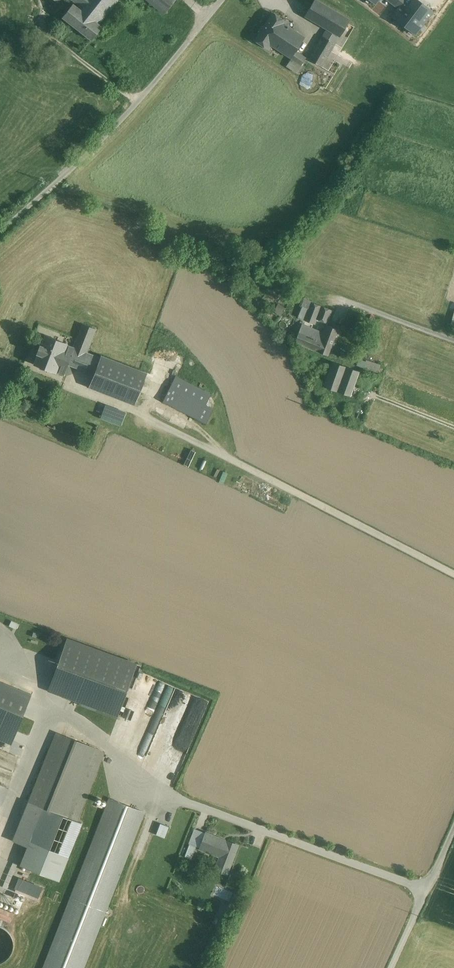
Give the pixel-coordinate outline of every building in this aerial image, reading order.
[(79,5),(78,7),(99,24),(118,0),(83,0),(79,5)] [(165,13),(175,0),(148,0),(165,13)] [(320,0),(312,0),(304,14),(326,27),(338,35),(346,22),(349,17),(320,0)] [(391,0),(380,0),(377,5),(402,24),(409,15),(391,0)] [(402,25),(415,35),(438,6),(430,0),(421,0),(409,15),(402,24),(402,25)] [(78,7),(73,4),(63,17),(91,40),(102,26),(99,24),(78,7)] [(286,23),(273,14),(258,37),(284,55),(298,34),(284,25),(286,23)] [(338,35),(326,27),(322,35),(334,42),(338,35)] [(298,34),(284,55),(289,58),(294,50),(303,38),(298,34)] [(334,42),(322,35),(308,58),(321,65),(334,42)] [(305,58),(294,50),(289,58),(285,64),(296,71),(305,58)] [(332,310),(311,302),(308,309),(302,306),(298,317),(312,323),(314,318),(327,323),(332,310)] [(286,308),(282,305),(278,311),(282,314),(285,310),(288,312),(290,309),(287,306),(286,308)] [(95,327),(82,322),(76,339),(73,345),(86,350),(95,327)] [(323,332),(302,324),(295,342),(327,355),(335,336),(337,331),(337,329),(326,325),(323,332)] [(67,342),(46,334),(42,344),(40,343),(37,352),(39,352),(35,362),(56,371),(56,370),(67,342)] [(73,345),(67,342),(56,370),(63,373),(67,363),(93,373),(99,355),(86,350),(73,345)] [(147,371),(100,353),(93,373),(88,386),(134,403),(147,371)] [(380,366),(367,360),(364,368),(377,374),(380,366)] [(359,371),(332,362),(324,387),(350,396),(359,371)] [(210,393),(176,375),(163,400),(197,418),(204,404),(210,393)] [(126,410),(105,401),(99,416),(120,424),(126,410)] [(213,408),(204,404),(197,418),(206,422),(213,408)] [(359,414),(352,411),(348,420),(355,423),(359,414)] [(136,664),(67,639),(49,690),(117,715),(136,664)] [(0,681),(0,693),(27,705),(31,694),(0,681)] [(148,755),(172,688),(159,684),(135,750),(148,755)] [(0,693),(0,739),(11,744),(13,740),(12,739),(26,706),(27,706),(27,705),(0,693)] [(56,733),(28,802),(44,808),(67,817),(95,748),(56,733)] [(95,748),(67,817),(44,808),(30,841),(68,856),(81,823),(77,821),(104,752),(95,748)] [(45,967),(81,967),(142,811),(111,799),(45,967)] [(30,841),(44,808),(28,802),(13,841),(28,847),(30,841)] [(158,822),(154,833),(163,836),(167,825),(158,822)] [(238,846),(206,833),(200,849),(222,857),(218,868),(216,867),(215,869),(227,874),(238,846)] [(68,856),(30,841),(28,847),(21,865),(58,880),(68,856)] [(189,844),(184,857),(191,860),(196,847),(189,844)] [(39,898),(41,885),(17,883),(15,895),(39,898)] [(12,920),(15,911),(0,907),(0,917),(12,920)] [(2,962),(4,961),(6,959),(8,957),(9,956),(10,954),(11,952),(12,950),(13,948),(13,944),(12,941),(12,939),(12,938),(11,936),(10,934),(8,932),(6,930),(4,928),(2,927),(0,926),(0,963),(2,962)]
